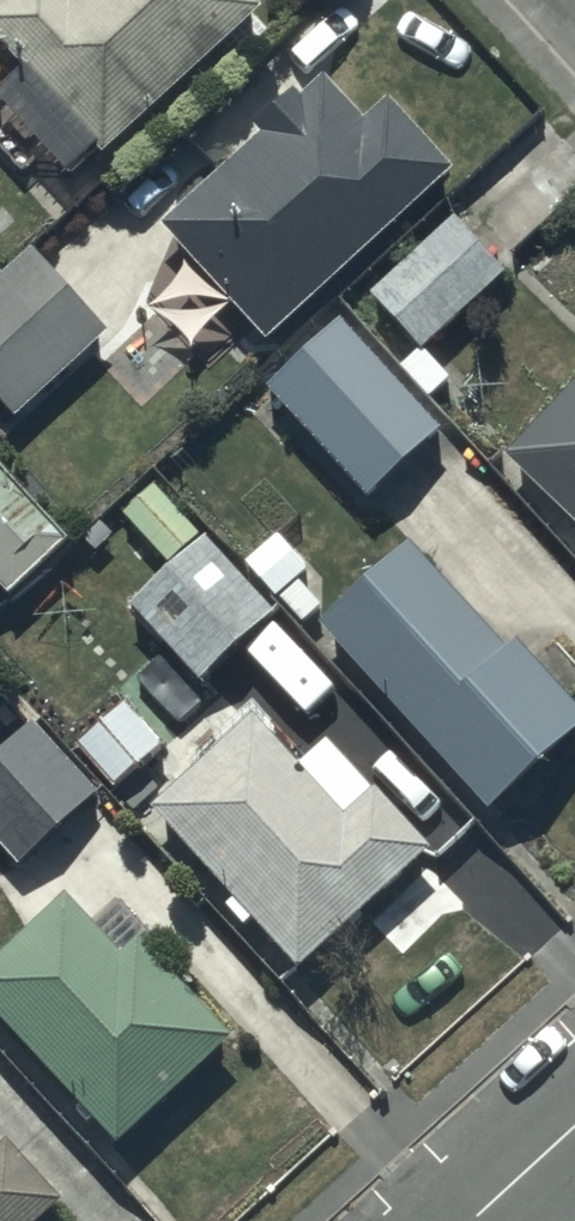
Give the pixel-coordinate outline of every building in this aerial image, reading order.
[(105,142),(260,0),(0,0),(0,27),(105,142)] [(260,127),(164,212),(180,231),(160,248),(222,319),(241,302),(265,330),(450,158),(388,87),(362,110),(325,67),(302,88),(293,78),(250,115),(260,127)] [(454,207),(373,284),(425,338),(505,261),(454,207)] [(32,240),(0,269),(0,392),(12,405),(105,321),(32,240)] [(339,309),(268,376),(369,484),(440,417),(339,309)] [(506,443),(574,509),(574,370),(506,443)] [(11,584),(68,528),(0,458),(0,573),(11,584)] [(274,603),(205,526),(130,594),(199,671),(242,633),(312,711),(341,685),(270,606),(274,603)] [(277,526),(243,557),(296,615),(329,584),(277,526)] [(304,625),(319,642),(333,629),(485,795),(574,714),(574,697),(513,629),(505,637),(408,531),(304,625)] [(125,691),(76,735),(113,777),(162,733),(125,691)] [(249,706),(152,796),(298,954),(425,837),(370,777),(340,805),(249,706)] [(0,742),(0,837),(17,856),(10,863),(40,897),(87,855),(55,820),(96,782),(33,712),(0,742)] [(0,953),(0,1004),(118,1134),(232,1029),(141,933),(125,949),(67,889),(0,953)] [(60,1188),(5,1127),(0,1131),(0,1220),(25,1220),(60,1188)]
